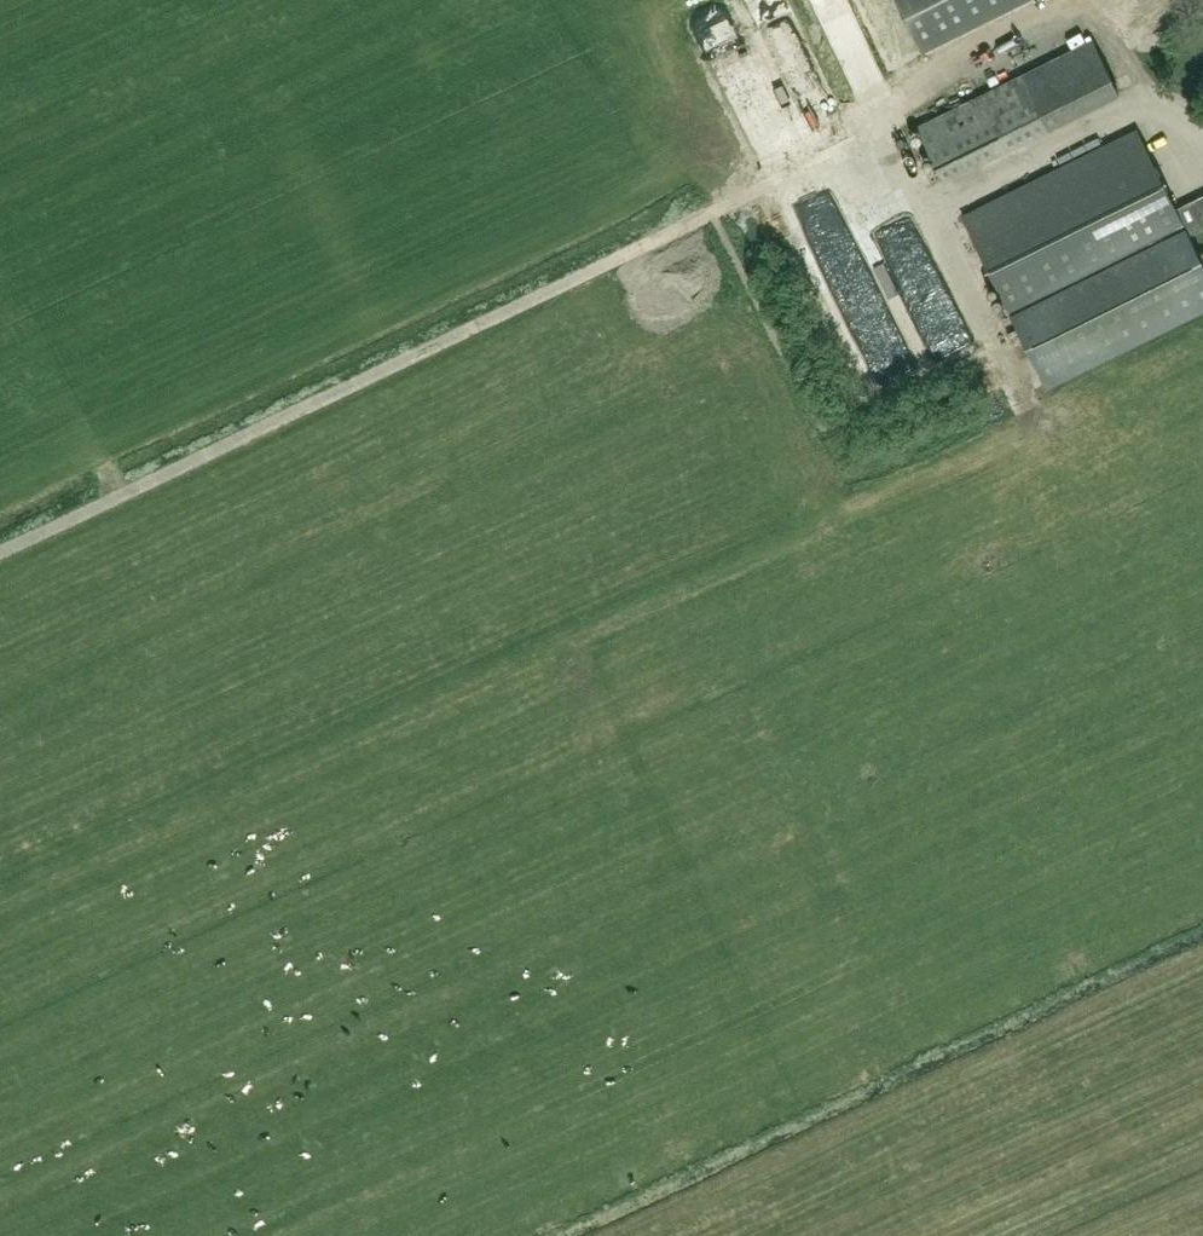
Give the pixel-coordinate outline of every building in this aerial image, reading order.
[(834,18),(837,24),(851,17),(842,0),(823,0),(833,18),(834,18)] [(1076,19),(1068,0),(897,0),(923,59),(942,50),(952,73),(1076,19)] [(782,1),(755,15),(764,31),(790,17),(782,1)] [(724,34),(705,42),(727,97),(746,89),(724,34)] [(1094,43),(919,129),(945,181),(1119,95),(1094,43)] [(1176,209),(1137,129),(963,215),(1046,383),(1202,306),(1202,263),(1196,249),(1202,245),(1202,195),(1176,209)]
